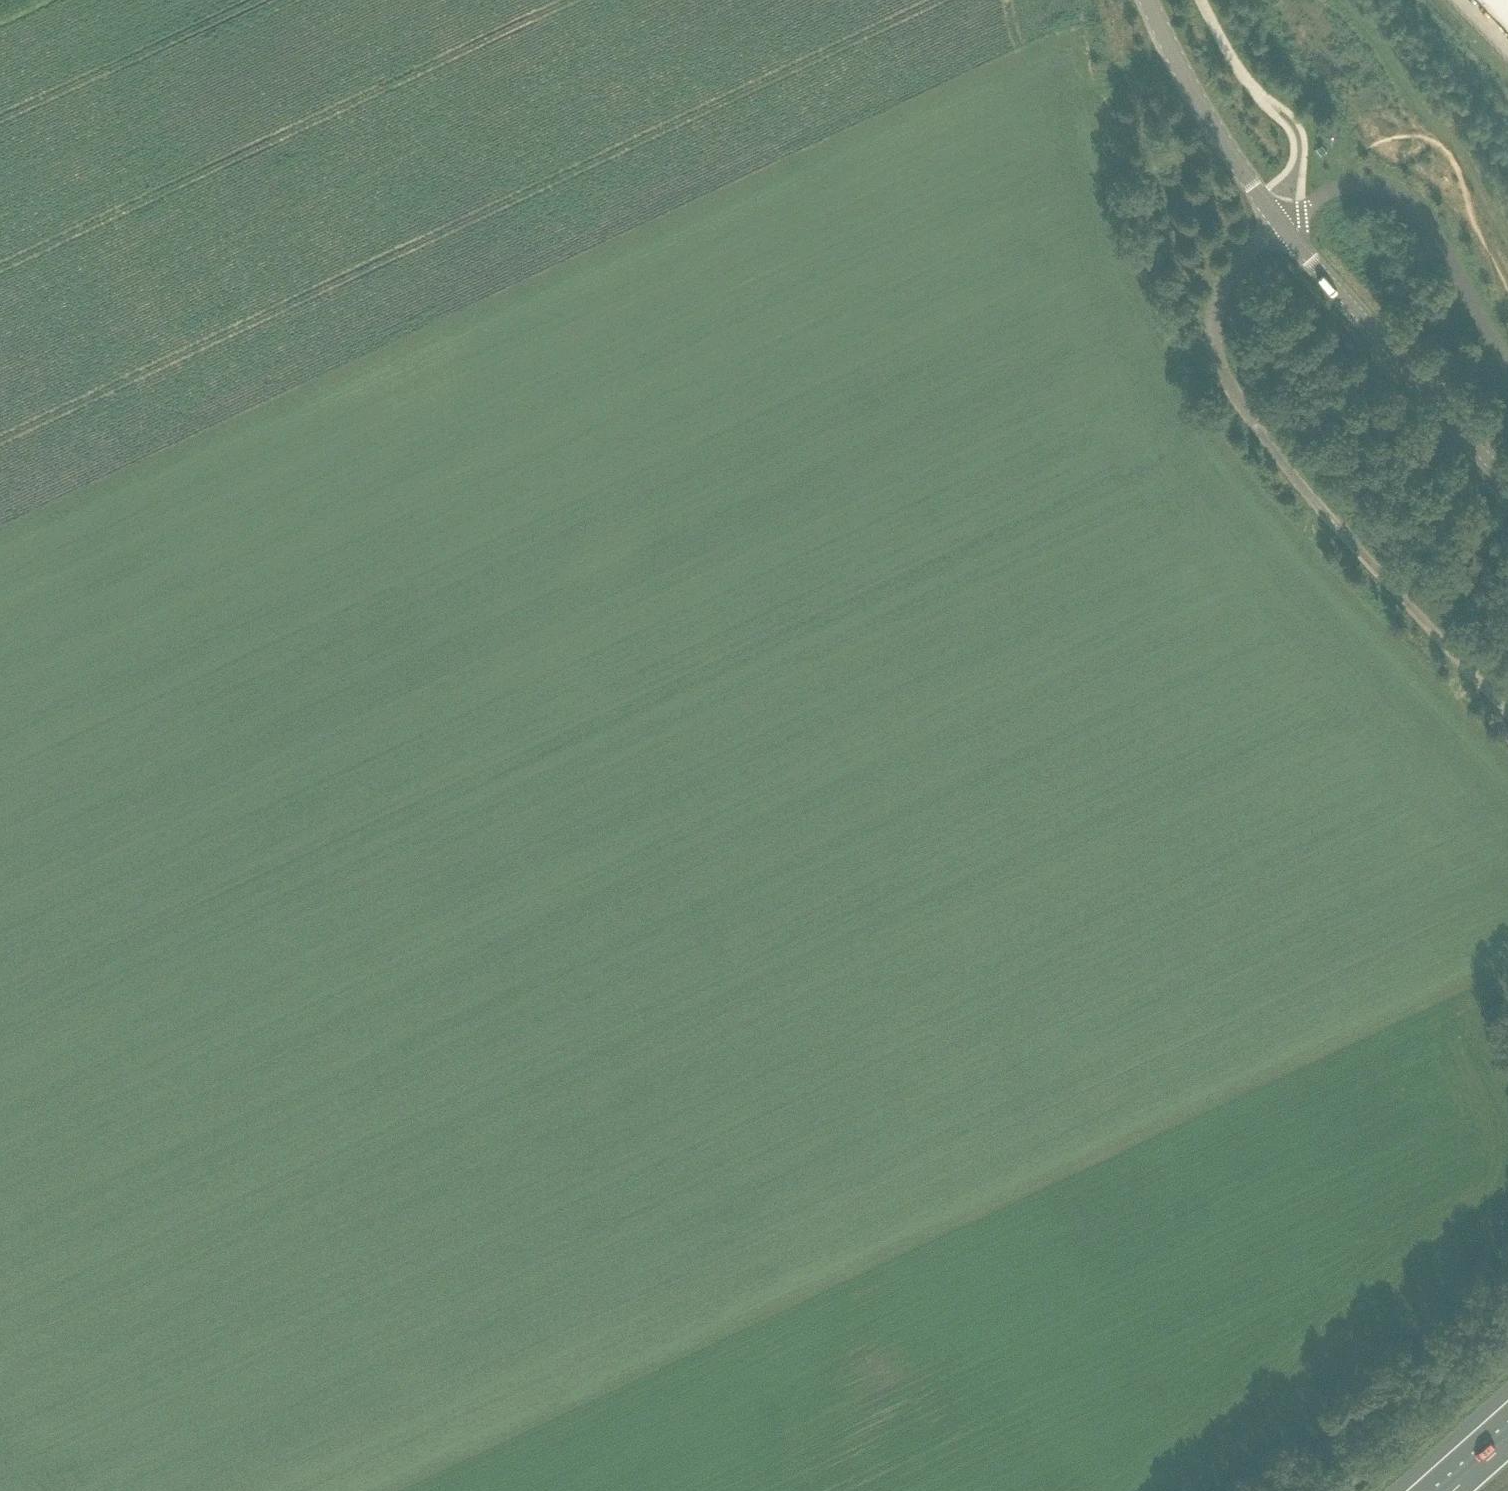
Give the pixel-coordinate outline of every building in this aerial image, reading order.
[(1507,25),(1507,0),(1484,0),(1507,25)]
